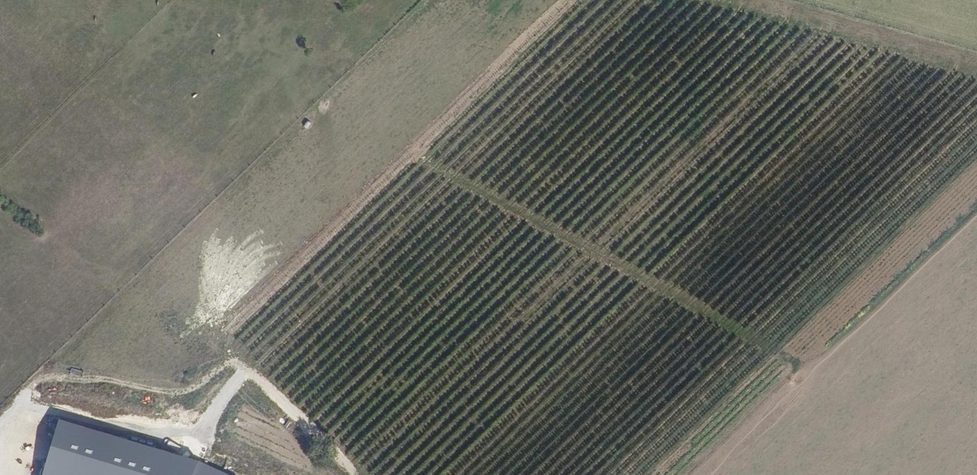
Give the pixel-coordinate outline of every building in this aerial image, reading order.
[(57,419),(42,474),(229,474),(197,459),(57,419)]
